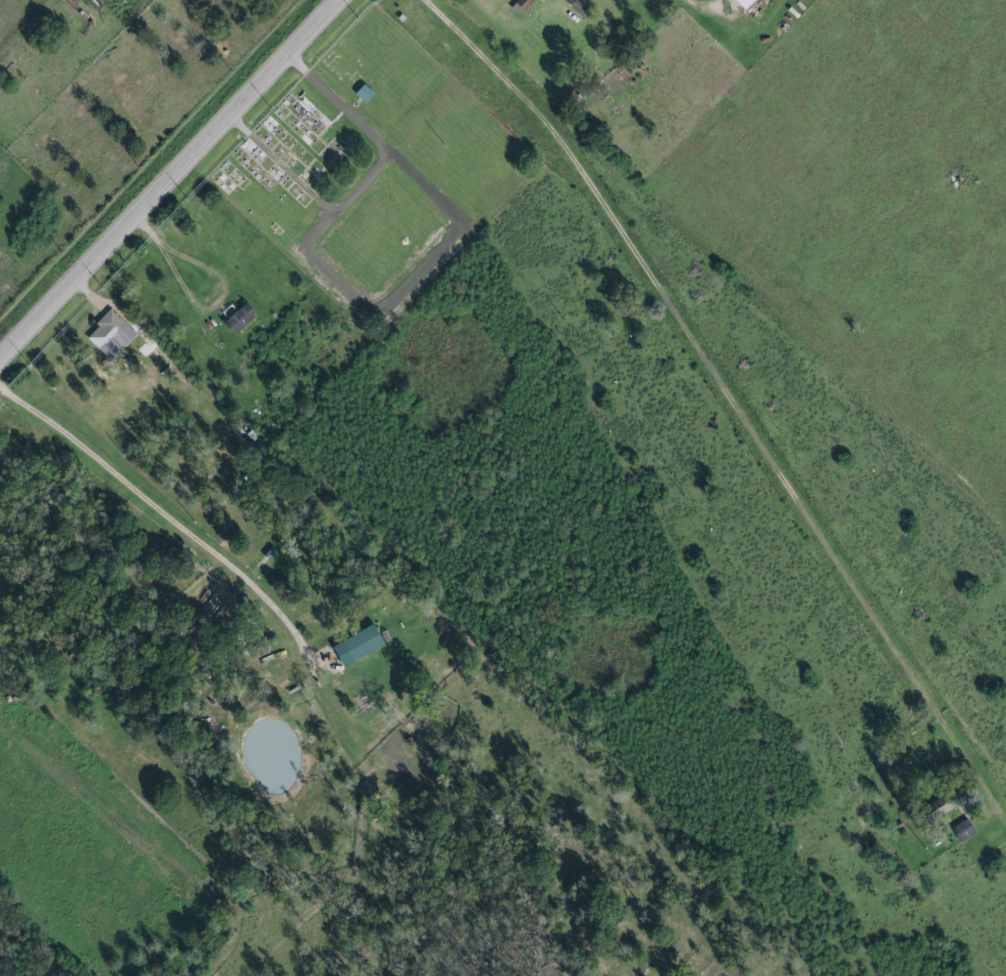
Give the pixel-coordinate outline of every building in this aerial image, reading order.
[(528,0),(516,0),(512,4),(522,13),(531,3),(528,0)] [(743,12),(753,0),(730,0),(743,12)] [(363,104),(372,94),(361,84),(352,94),(363,104)] [(255,315),(243,302),(219,324),(232,337),(255,315)] [(84,337),(102,354),(127,327),(109,310),(84,337)] [(329,647),(340,668),(381,645),(370,624),(329,647)] [(949,810),(941,797),(919,811),(927,824),(949,810)] [(974,834),(965,819),(949,829),(958,844),(974,834)]
